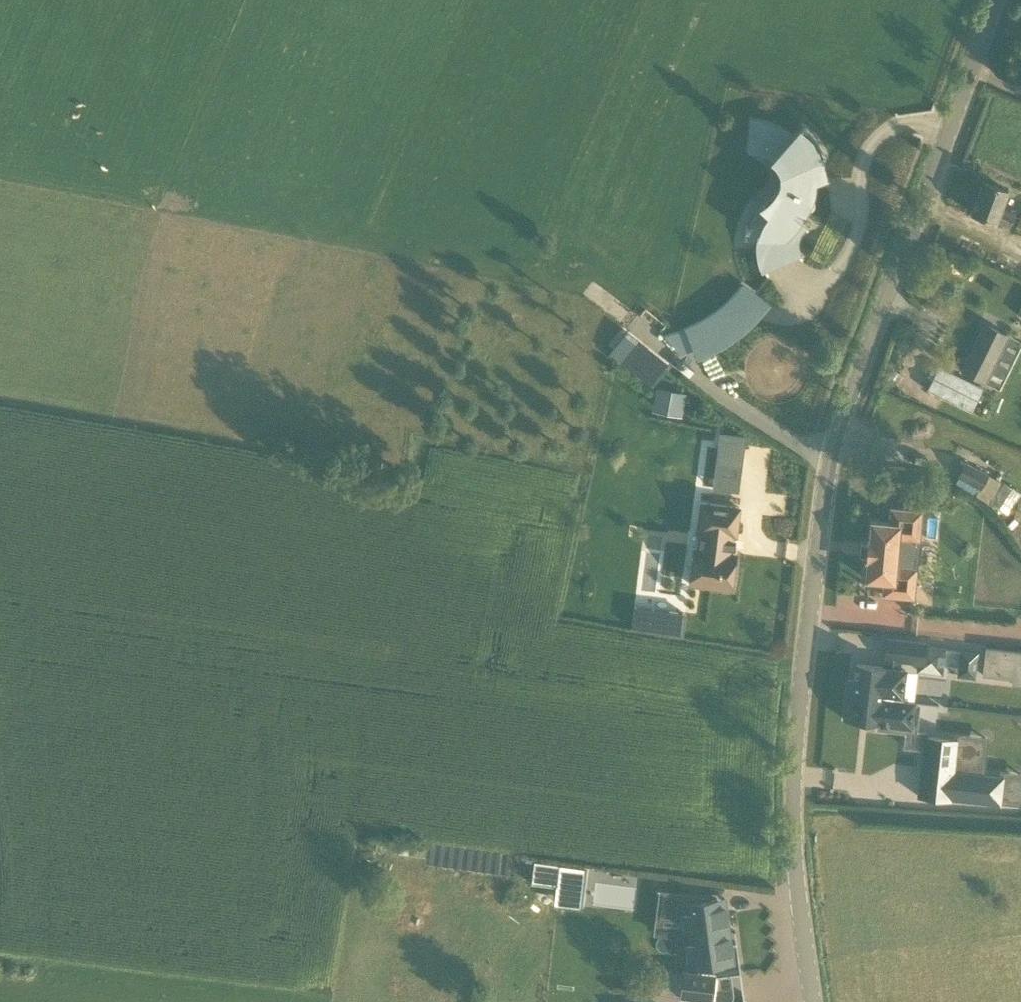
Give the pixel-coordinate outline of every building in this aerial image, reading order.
[(751,127),(750,147),(752,147),(753,147),(756,147),(757,147),(759,147),(762,148),(764,149),(767,150),(768,151),(771,152),(771,153),(772,153),(774,155),(775,155),(773,158),(774,159),(775,159),(777,162),(778,163),(780,166),(781,167),(781,168),(782,174),(782,175),(782,176),(782,179),(781,181),(781,183),(781,184),(780,184),(779,185),(780,186),(781,186),(780,187),(779,189),(778,191),(776,193),(775,195),(773,197),(772,199),(769,202),(768,202),(767,203),(764,205),(764,204),(762,205),(770,214),(764,223),(760,234),(758,240),(760,241),(772,242),(773,235),(783,236),(791,229),(798,221),(797,220),(799,218),(799,217),(800,216),(801,214),(801,213),(802,214),(804,210),(809,210),(812,208),(814,204),(813,200),(810,197),(812,186),(812,176),(813,175),(814,175),(820,175),(820,178),(820,179),(822,178),(821,169),(819,160),(822,159),(825,158),(820,146),(812,136),(803,127),(793,138),(784,131),(774,126),(763,122),(752,121),(751,127)] [(1007,190),(1001,188),(982,181),(970,212),(989,219),(1009,226),(1013,213),(1000,208),(1007,190)] [(703,320),(687,327),(698,354),(717,345),(735,333),(751,319),(766,303),(743,285),(731,299),(718,310),(703,320)] [(983,324),(961,371),(984,382),(1006,335),(983,324)] [(939,367),(927,390),(970,411),(982,388),(939,367)] [(655,389),(651,413),(680,418),(685,394),(655,389)] [(718,434),(711,489),(737,492),(744,437),(718,434)] [(988,475),(965,463),(958,478),(981,490),(988,475)] [(739,507),(719,505),(700,502),(696,531),(698,531),(696,548),(693,547),(688,583),(730,589),(735,553),(731,552),(732,544),(735,544),(739,507)] [(871,521),(869,540),(867,540),(866,559),(867,559),(865,579),(884,580),(883,594),(913,597),(915,569),(895,567),(897,538),(918,540),(921,511),(891,509),(889,523),(871,521)] [(634,606),(631,628),(683,635),(686,613),(634,606)] [(848,679),(846,694),(903,700),(907,670),(900,670),(901,661),(918,663),(917,670),(942,674),(946,648),(926,645),(927,643),(887,638),(883,666),(856,663),(854,680),(848,679)] [(982,675),(1011,679),(1020,680),(1020,653),(985,648),(982,675)] [(903,700),(846,694),(843,719),(877,723),(876,727),(905,731),(903,745),(923,747),(924,736),(928,736),(928,733),(914,731),(916,702),(913,701),(903,700)] [(928,736),(924,736),(923,747),(918,796),(938,798),(949,799),(1001,805),(1003,776),(952,770),(954,739),(944,738),(928,736)] [(551,863),(548,885),(557,886),(559,864),(551,863)] [(732,998),(733,993),(729,989),(729,987),(729,986),(727,975),(740,973),(736,942),(730,943),(726,913),(724,899),(724,898),(722,898),(716,898),(706,900),(705,895),(657,889),(656,890),(660,891),(657,916),(682,920),(685,938),(688,965),(688,967),(690,966),(696,965),(697,972),(682,970),(679,997),(715,1001),(731,1001),(731,998),(732,998)]
